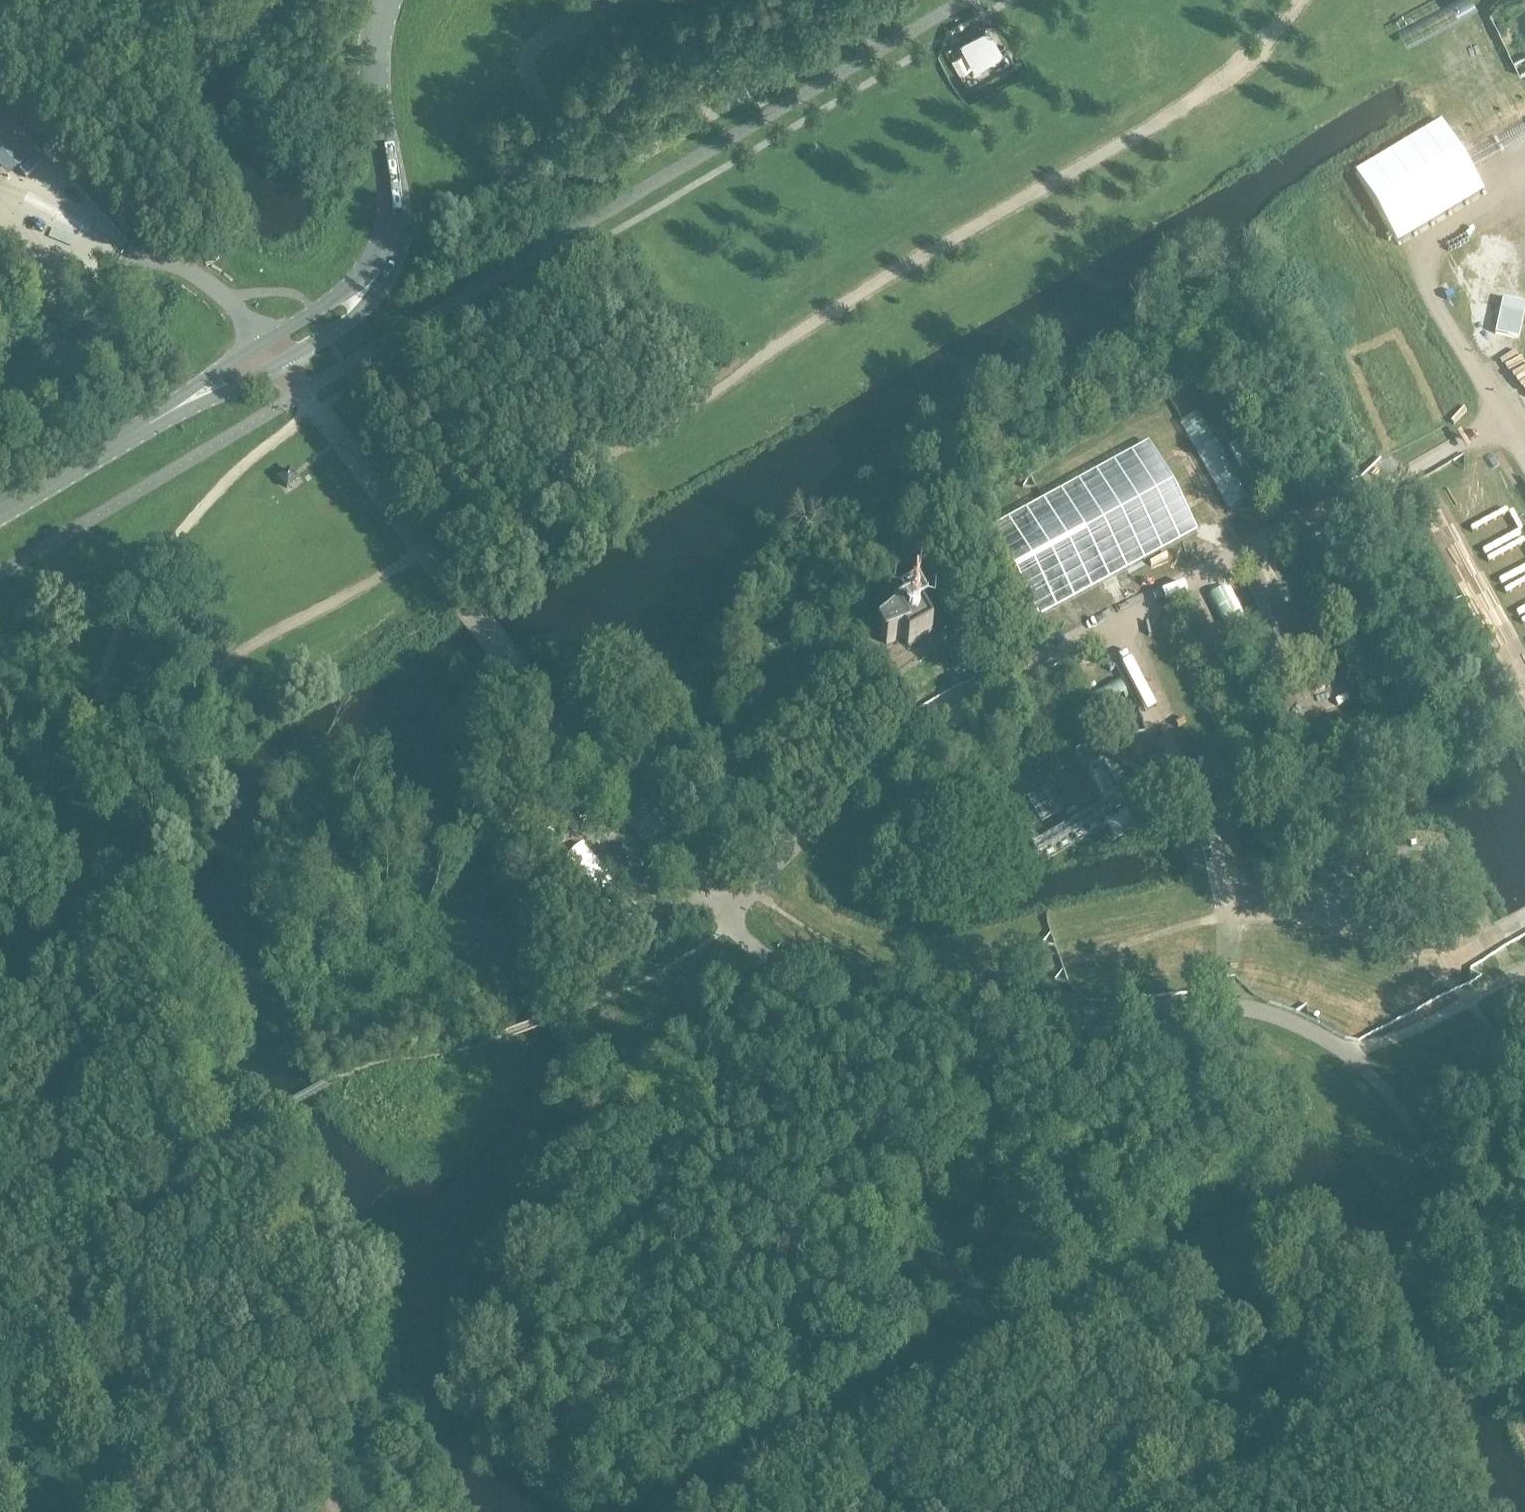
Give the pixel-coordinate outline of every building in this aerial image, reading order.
[(976,64),(997,52),(986,32),(965,44),(976,64)] [(20,158),(34,144),(0,113),(0,139),(20,158)] [(289,470),(279,478),(287,489),(298,481),(289,470)] [(932,632),(926,620),(925,620),(926,620),(922,613),(921,613),(914,600),(889,614),(894,622),(880,634),(886,644),(903,638),(907,646),(932,632)]
